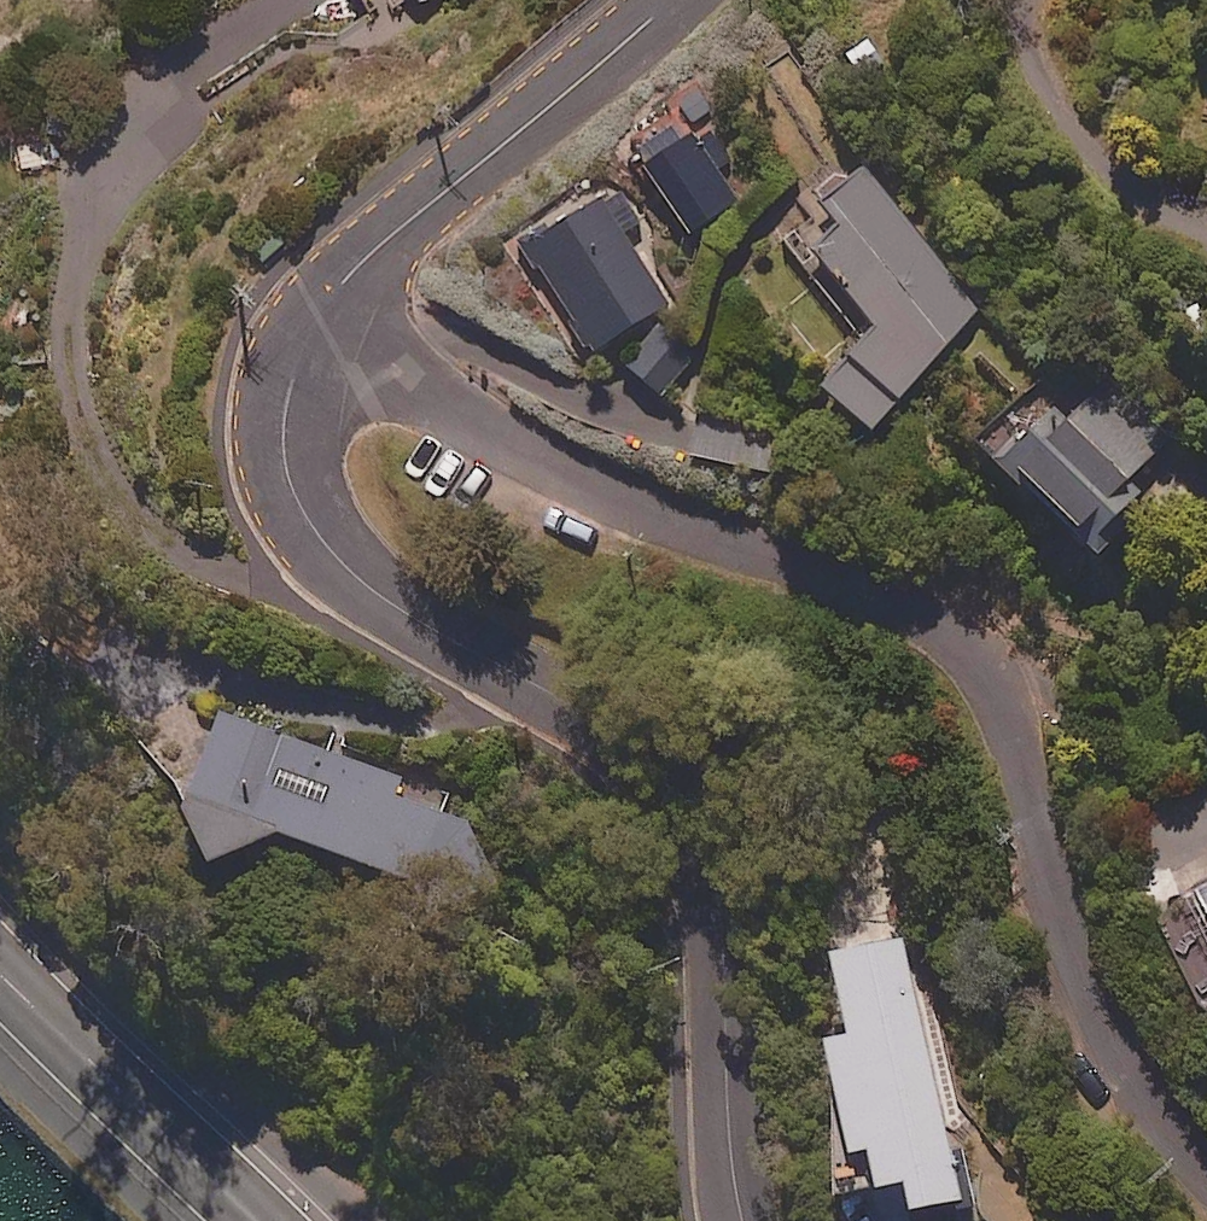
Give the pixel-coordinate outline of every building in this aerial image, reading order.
[(697,109),(650,147),(686,192),(733,154),(697,109)] [(858,174),(819,212),(832,226),(802,256),(870,324),(810,384),(856,431),(985,302),(858,174)] [(639,222),(611,180),(516,244),(589,353),(666,301),(621,234),(639,222)] [(695,354),(659,324),(623,368),(660,398),(695,354)] [(1162,457),(1073,378),(1043,411),(1015,386),(966,441),(1083,545),(1162,457)] [(692,406),(690,417),(660,412),(657,430),(687,436),(683,454),(775,471),(784,423),(692,406)] [(338,758),(219,706),(171,815),(194,862),(269,831),(436,905),(488,884),(474,810),(341,752),(338,758)] [(1206,931),(1206,883),(1187,893),(1206,931)] [(805,1042),(829,1145),(818,1148),(818,1193),(858,1189),(886,1182),(893,1214),(954,1200),(892,936),(812,955),(831,1036),(805,1042)]
